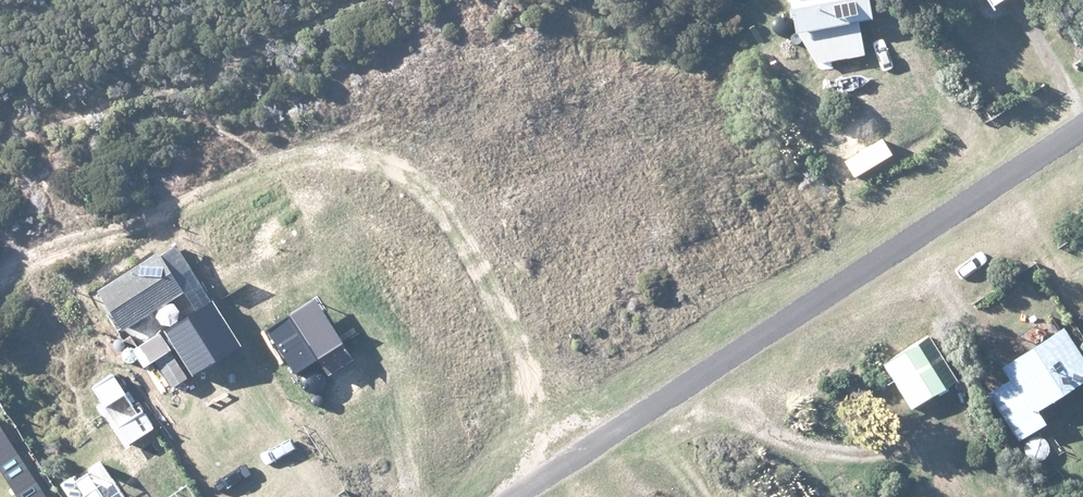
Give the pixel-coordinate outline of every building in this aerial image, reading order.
[(790,29),(813,60),(859,51),(852,17),(865,13),(862,0),(785,0),(790,29)] [(793,48),(788,37),(777,43),(782,54),(793,48)] [(123,326),(183,289),(181,284),(195,275),(176,244),(161,253),(159,249),(98,286),(123,326)] [(184,313),(201,337),(219,326),(202,301),(184,313)] [(1082,375),(1082,359),(1059,323),(999,363),(1006,376),(983,391),(1016,439),(1044,420),(1035,408),(1082,375)] [(130,336),(152,370),(179,353),(169,337),(156,345),(144,327),(130,336)] [(881,362),(908,406),(954,377),(927,333),(881,362)] [(15,469),(33,456),(16,434),(0,444),(0,446),(15,469)] [(48,482),(24,496),(57,496),(48,482)]
